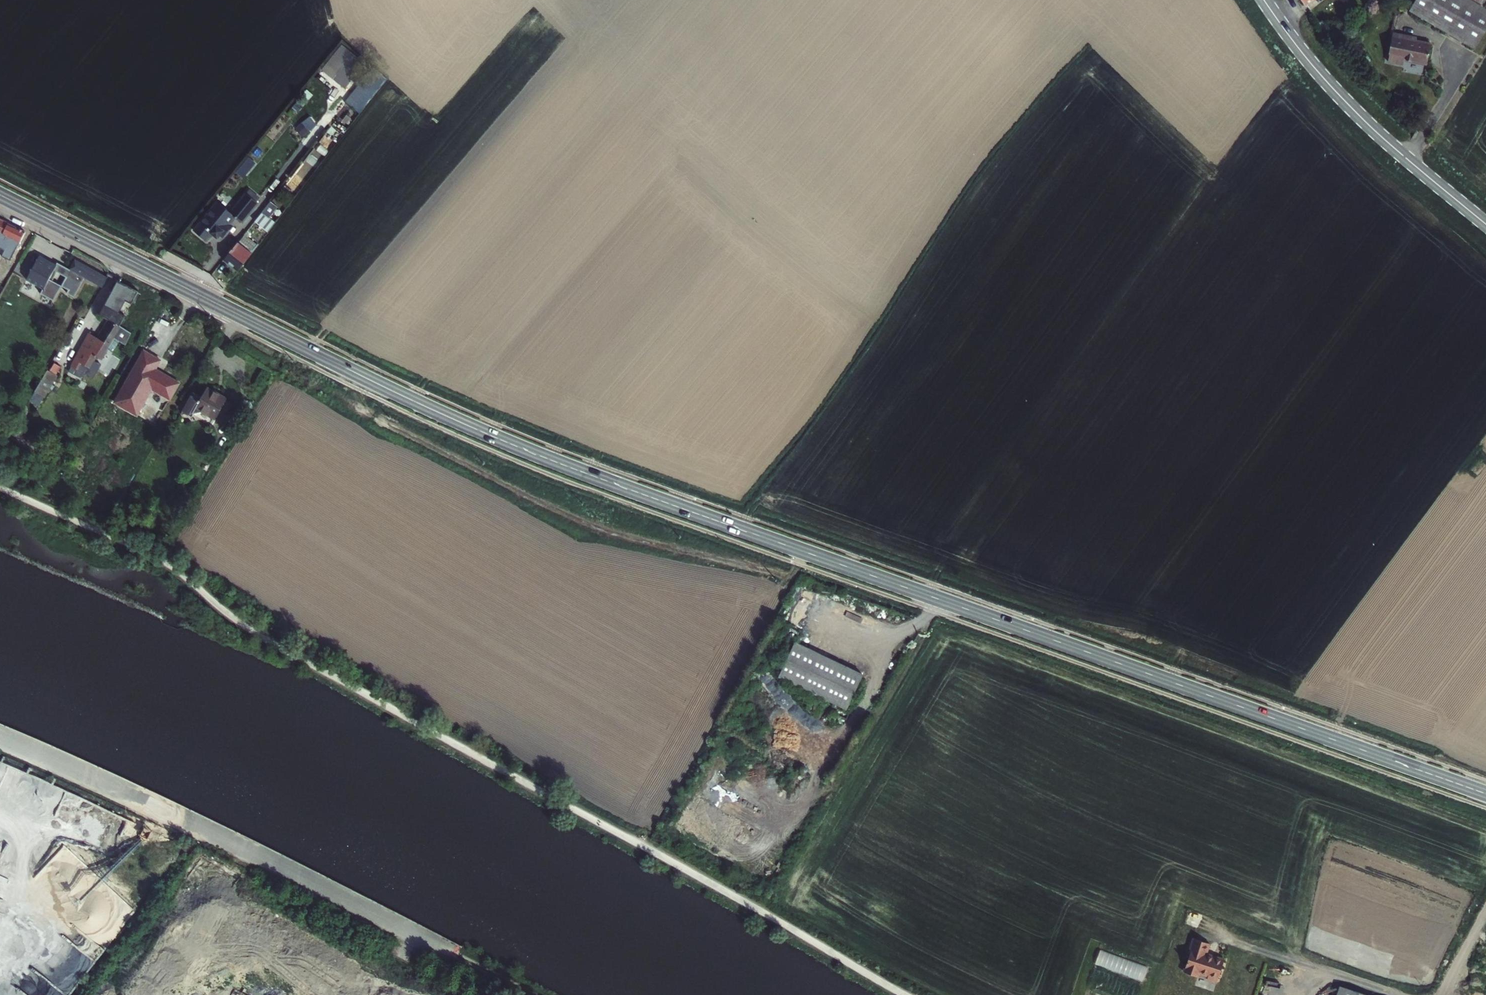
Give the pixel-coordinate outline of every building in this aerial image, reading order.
[(1478,45),(1485,33),(1485,0),(1418,0),(1414,7),(1478,45)] [(1412,33),(1398,31),(1394,60),(1408,62),(1408,60),(1433,64),(1437,39),(1412,35),(1412,33)] [(342,88),(364,60),(342,43),(320,70),(342,88)] [(345,103),(360,113),(386,77),(371,67),(345,103)] [(300,136),(316,125),(309,116),(294,127),(300,136)] [(333,119),(293,177),(305,185),(345,127),(333,119)] [(247,157),(236,173),(244,178),(254,162),(247,157)] [(246,220),(262,200),(250,191),(234,210),(241,216),(246,220)] [(217,231),(234,210),(222,200),(200,227),(212,237),(217,231)] [(272,204),(264,214),(273,221),(281,211),(272,204)] [(224,236),(241,216),(234,210),(217,231),(224,236)] [(0,222),(0,230),(2,227),(23,237),(29,228),(4,216),(0,222)] [(247,235),(233,253),(247,265),(261,246),(247,235)] [(44,255),(40,262),(47,266),(52,259),(44,255)] [(107,284),(113,275),(80,256),(75,266),(107,284)] [(69,300),(83,276),(52,259),(47,266),(40,262),(33,275),(61,290),(59,294),(69,300)] [(136,280),(124,273),(105,310),(123,322),(127,315),(118,310),(136,280)] [(123,322),(105,310),(87,345),(100,352),(105,355),(125,324),(123,322)] [(135,331),(129,327),(123,337),(130,342),(135,331)] [(87,345),(77,364),(83,367),(88,359),(94,363),(100,352),(87,345)] [(165,360),(147,350),(117,403),(142,417),(156,392),(174,402),(184,384),(160,370),(165,360)] [(42,407),(57,375),(45,370),(30,402),(42,407)] [(231,396),(212,384),(207,393),(198,388),(187,407),(196,412),(200,404),(220,415),(225,407),(231,396)] [(231,396),(225,407),(229,409),(238,400),(231,396)] [(869,675),(802,644),(787,677),(854,708),(869,675)] [(1210,938),(1196,932),(1182,969),(1200,975),(1201,973),(1218,979),(1225,959),(1205,952),(1210,938)]
